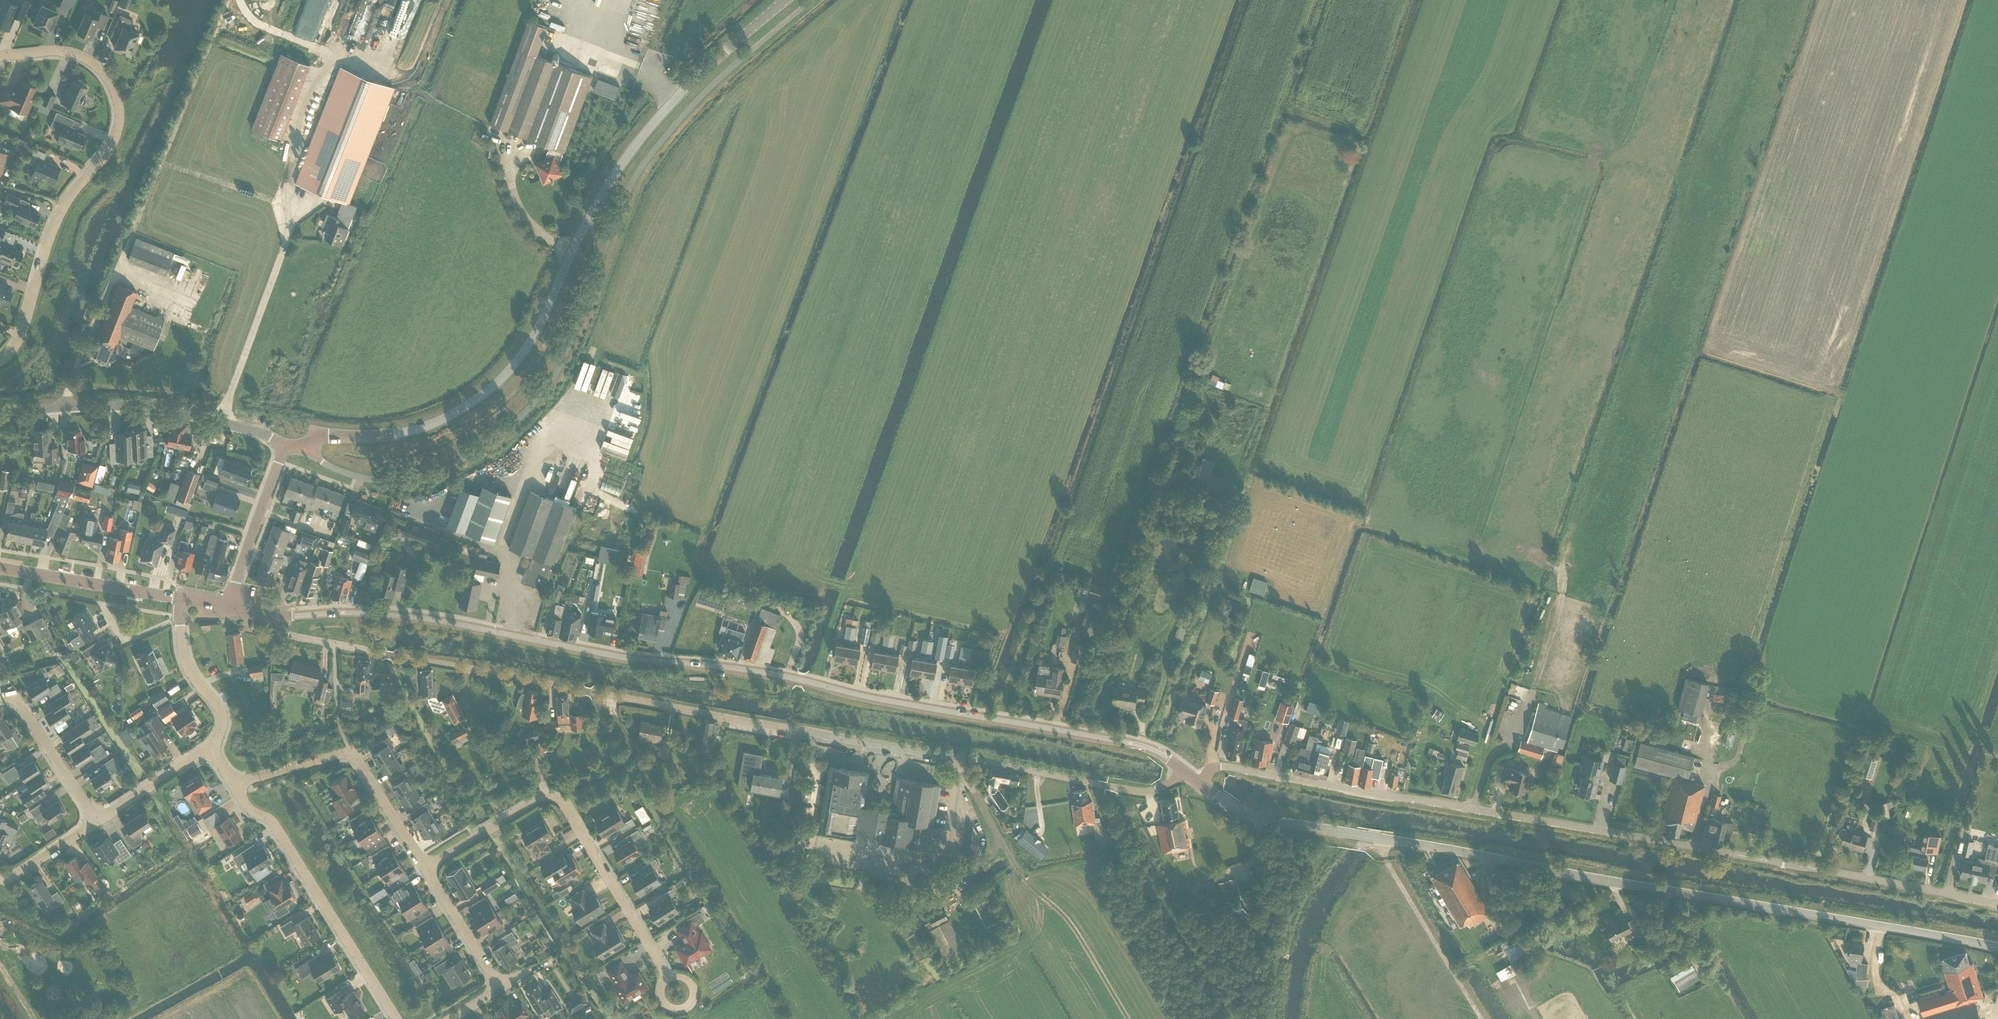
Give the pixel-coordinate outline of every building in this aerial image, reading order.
[(0,9),(0,26),(9,30),(15,16),(22,19),(29,2),(24,0),(17,0),(15,4),(5,0),(4,0),(0,9)] [(108,10),(113,12),(118,1),(116,0),(112,0),(108,10)] [(120,7),(127,9),(130,1),(127,0),(122,0),(120,7)] [(43,28),(50,31),(53,22),(62,26),(71,6),(62,2),(59,7),(53,4),(51,9),(42,5),(34,24),(35,24),(34,27),(36,28),(39,29),(42,30),(43,28)] [(85,13),(77,31),(91,37),(96,25),(103,27),(108,16),(95,10),(92,17),(85,13)] [(643,12),(635,32),(641,35),(649,14),(643,12)] [(114,47),(130,54),(131,52),(134,54),(138,45),(135,43),(138,34),(128,30),(132,20),(120,15),(110,39),(117,41),(114,47)] [(541,176),(539,177),(543,186),(554,181),(553,178),(562,174),(557,164),(560,162),(564,152),(565,152),(593,77),(518,49),(490,124),(549,146),(545,157),(546,160),(536,164),(541,176)] [(282,54),(252,129),(281,140),(310,65),(282,54)] [(328,229),(325,238),(343,245),(349,229),(346,228),(350,217),(353,219),(358,207),(348,203),(393,88),(341,68),(296,183),(342,202),(338,213),(341,214),(339,219),(327,214),(323,225),(328,229)] [(597,79),(594,94),(617,100),(621,85),(597,79)] [(17,91),(6,87),(0,101),(11,105),(10,106),(27,113),(38,88),(21,81),(17,91)] [(69,89),(66,88),(60,102),(80,110),(83,103),(84,103),(86,97),(84,96),(87,88),(72,81),(69,89)] [(41,103),(51,107),(56,96),(46,91),(41,103)] [(41,105),(39,110),(47,114),(50,109),(41,105)] [(74,119),(57,112),(50,127),(61,132),(57,142),(72,148),(72,146),(78,148),(84,135),(77,131),(78,130),(71,127),(74,119)] [(18,147),(27,151),(30,144),(21,140),(18,147)] [(4,163),(9,166),(15,152),(0,146),(0,172),(4,163)] [(44,161),(47,154),(35,149),(29,163),(35,166),(31,176),(40,179),(41,177),(53,182),(58,170),(56,169),(57,166),(44,161)] [(20,198),(8,193),(4,202),(16,207),(20,198)] [(27,208),(27,207),(20,204),(13,218),(26,224),(27,223),(34,226),(39,214),(27,208)] [(174,253),(136,237),(128,258),(166,273),(174,253)] [(1,240),(0,244),(0,259),(9,263),(9,261),(17,265),(23,252),(15,249),(16,247),(1,240)] [(6,304),(12,291),(5,288),(6,286),(0,283),(0,301),(6,304)] [(95,339),(92,347),(96,349),(93,356),(99,359),(100,361),(104,362),(106,361),(107,362),(109,358),(111,359),(113,359),(114,355),(114,353),(111,352),(115,342),(117,343),(120,336),(153,349),(165,320),(131,307),(137,292),(118,284),(96,340),(95,339)] [(598,369),(595,375),(590,373),(583,392),(593,396),(603,371),(598,369)] [(616,404),(611,403),(621,376),(611,372),(601,398),(606,400),(600,417),(610,421),(616,404)] [(1217,379),(1215,386),(1222,389),(1225,382),(1217,379)] [(167,445),(188,449),(191,434),(189,434),(190,433),(189,430),(189,428),(187,426),(186,426),(186,424),(172,422),(167,445)] [(118,460),(132,459),(130,430),(130,433),(116,434),(116,443),(110,443),(111,463),(118,462),(118,460)] [(130,430),(132,459),(132,456),(153,455),(152,435),(145,436),(145,430),(130,430)] [(49,431),(34,431),(35,461),(58,461),(57,447),(50,448),(49,431)] [(67,431),(68,449),(77,449),(77,451),(85,451),(85,439),(81,439),(80,431),(67,431)] [(529,437),(513,451),(522,460),(537,446),(529,437)] [(245,483),(251,468),(225,459),(219,474),(245,483)] [(548,490),(555,464),(548,462),(541,488),(548,490)] [(91,484),(96,467),(84,463),(78,481),(91,484)] [(177,498),(188,502),(199,474),(187,469),(177,498)] [(9,471),(2,470),(0,486),(0,488),(7,489),(9,471)] [(216,485),(219,477),(208,473),(205,480),(216,485)] [(290,496),(298,499),(305,482),(292,477),(285,494),(285,495),(283,500),(287,502),(290,496)] [(59,479),(56,493),(69,497),(75,483),(59,479)] [(49,481),(47,490),(53,492),(55,483),(49,481)] [(157,486),(150,481),(146,487),(153,492),(157,486)] [(213,492),(216,486),(205,481),(202,488),(213,492)] [(317,486),(305,482),(298,499),(307,502),(305,509),(309,510),(310,508),(309,508),(317,486)] [(318,485),(317,486),(309,508),(310,508),(314,510),(316,504),(325,507),(331,490),(318,485)] [(462,487),(447,525),(466,532),(494,542),(512,496),(484,485),(480,494),(462,487)] [(81,507),(86,508),(91,492),(76,488),(73,498),(83,501),(81,507)] [(331,490),(325,507),(334,510),(331,516),(336,518),(338,512),(345,495),(331,490)] [(234,515),(239,499),(217,491),(211,508),(234,515)] [(547,587),(555,565),(576,508),(531,491),(510,548),(533,556),(524,579),(547,587)] [(377,524),(375,523),(381,508),(358,499),(352,515),(367,520),(365,527),(374,530),(377,524)] [(12,515),(15,502),(8,500),(5,513),(12,515)] [(179,506),(176,514),(184,516),(186,511),(187,509),(179,506)] [(51,521),(57,524),(62,512),(56,509),(51,521)] [(298,520),(301,511),(294,509),(291,518),(298,520)] [(18,539),(31,541),(36,516),(36,512),(32,511),(30,518),(35,520),(34,525),(22,523),(18,539)] [(16,522),(9,520),(5,536),(18,539),(22,523),(21,523),(24,513),(18,512),(16,522)] [(62,512),(57,524),(62,526),(62,527),(64,528),(61,535),(59,534),(57,538),(59,539),(55,549),(67,553),(67,552),(75,532),(69,529),(72,522),(67,520),(69,515),(62,512)] [(191,530),(194,516),(187,514),(183,528),(191,530)] [(105,515),(102,528),(110,530),(113,517),(105,515)] [(36,516),(31,541),(43,544),(47,528),(40,527),(42,517),(36,516)] [(83,530),(81,542),(99,546),(102,532),(95,531),(97,520),(84,517),(81,530),(83,530)] [(347,533),(351,520),(344,517),(340,531),(347,533)] [(152,564),(154,564),(155,564),(164,541),(170,543),(175,528),(163,524),(158,539),(157,538),(156,541),(149,538),(141,559),(149,562),(149,563),(152,564)] [(274,525),(269,538),(286,545),(289,536),(296,538),(297,534),(291,532),(274,525)] [(117,561),(117,562),(118,562),(121,549),(128,550),(132,531),(120,529),(118,538),(110,536),(106,559),(118,561),(117,561)] [(298,543),(314,549),(318,536),(302,531),(298,543)] [(210,558),(212,558),(217,538),(218,536),(210,534),(207,547),(204,556),(198,554),(195,563),(197,563),(195,570),(197,571),(198,572),(200,573),(201,572),(206,573),(207,570),(210,558)] [(224,580),(228,563),(221,561),(226,540),(217,538),(212,558),(208,576),(208,577),(224,580)] [(287,560),(289,556),(283,554),(286,545),(269,538),(264,551),(265,552),(287,560)] [(189,569),(194,553),(185,551),(188,542),(181,540),(178,549),(181,549),(176,566),(183,567),(184,568),(186,569),(188,569),(189,569)] [(368,564),(373,551),(357,544),(352,557),(368,564)] [(329,566),(334,551),(326,549),(321,564),(329,566)] [(265,552),(261,565),(278,572),(281,562),(288,565),(289,561),(287,560),(265,552)] [(647,554),(636,552),(632,574),(642,576),(647,554)] [(297,564),(288,590),(298,593),(307,567),(305,566),(307,562),(299,559),(298,564),(297,564)] [(479,559),(475,573),(499,579),(502,565),(479,559)] [(313,595),(320,577),(315,576),(319,565),(311,562),(301,592),(313,595)] [(610,564),(599,562),(597,574),(607,575),(610,564)] [(395,589),(402,591),(409,568),(395,564),(392,573),(384,571),(378,590),(393,595),(395,589)] [(278,572),(261,565),(256,578),(273,585),(274,584),(279,587),(281,582),(275,580),(278,572)] [(680,575),(678,583),(672,582),(670,596),(684,599),(687,583),(689,583),(691,577),(680,575)] [(352,579),(349,579),(339,576),(332,599),(346,603),(352,579)] [(481,584),(465,580),(460,606),(475,609),(481,584)] [(598,598),(600,584),(593,582),(591,597),(598,598)] [(1104,598),(1107,586),(1093,582),(1090,594),(1104,598)] [(558,601),(563,590),(557,588),(553,599),(558,601)] [(575,594),(573,601),(579,603),(581,595),(575,594)] [(2,634),(8,631),(9,633),(18,628),(17,627),(23,624),(20,619),(17,614),(23,611),(20,606),(21,605),(19,599),(13,601),(13,604),(0,611),(0,630),(2,634)] [(562,619),(565,606),(556,604),(553,617),(551,617),(547,634),(558,636),(562,619)] [(771,662),(775,648),(770,646),(781,615),(762,608),(757,622),(755,621),(754,623),(756,624),(745,658),(763,664),(765,660),(771,662)] [(75,648),(85,641),(95,635),(91,629),(97,626),(86,610),(73,618),(78,625),(75,626),(80,634),(70,640),(71,641),(75,648)] [(642,623),(641,622),(639,635),(657,639),(659,627),(664,628),(666,617),(665,617),(666,611),(661,610),(659,615),(657,615),(643,613),(642,623)] [(576,640),(582,616),(566,612),(560,636),(576,640)] [(592,612),(588,630),(603,633),(604,628),(613,630),(616,618),(606,616),(606,614),(592,612)] [(852,626),(846,661),(858,663),(860,648),(853,647),(857,627),(858,620),(853,619),(852,626)] [(24,627),(31,640),(38,636),(31,623),(24,627)] [(846,661),(852,626),(847,625),(845,637),(844,645),(836,644),(834,658),(846,661)] [(724,635),(719,651),(721,651),(722,652),(725,653),(726,653),(732,654),(733,656),(736,657),(737,656),(739,657),(744,641),(742,640),(745,631),(728,626),(725,635),(724,635)] [(861,643),(868,644),(871,627),(865,626),(864,626),(861,643)] [(1060,626),(1058,635),(1064,636),(1066,628),(1060,626)] [(878,646),(881,632),(873,631),(870,644),(878,646)] [(231,662),(244,660),(240,632),(229,634),(230,644),(229,644),(231,662)] [(939,635),(935,658),(943,660),(948,637),(939,635)] [(1064,646),(1066,637),(1064,636),(1058,635),(1056,645),(1064,646)] [(99,648),(95,642),(82,651),(86,657),(91,654),(101,670),(111,664),(112,665),(117,662),(117,661),(118,660),(107,643),(99,648)] [(1082,662),(1084,646),(1074,644),(1071,660),(1082,662)] [(955,647),(948,646),(947,657),(953,658),(955,647)] [(967,647),(965,659),(961,681),(973,683),(975,669),(968,667),(972,648),(967,647)] [(74,650),(69,654),(74,662),(79,658),(74,650)] [(152,650),(136,657),(137,658),(136,659),(138,662),(139,663),(140,666),(140,668),(141,670),(142,671),(144,674),(146,673),(149,680),(158,676),(155,669),(159,667),(163,674),(169,672),(163,658),(161,656),(156,658),(152,650)] [(872,665),(884,668),(887,653),(875,651),(872,665)] [(925,660),(922,674),(934,676),(937,662),(930,661),(932,653),(926,652),(926,656),(925,660)] [(891,654),(887,653),(884,668),(896,670),(899,655),(891,654)] [(910,672),(922,674),(925,660),(926,656),(921,656),(921,659),(913,658),(910,672)] [(965,659),(960,658),(958,666),(951,664),(949,679),(961,681),(965,659)] [(372,679),(372,672),(370,672),(371,661),(359,660),(358,678),(357,678),(356,692),(365,692),(366,678),(372,679)] [(317,684),(321,668),(294,661),(290,677),(317,684)] [(251,677),(264,676),(263,666),(250,668),(251,677)] [(1053,667),(1052,671),(1052,676),(1037,673),(1034,691),(1060,696),(1063,677),(1062,677),(1064,668),(1053,667)] [(447,708),(455,723),(465,717),(453,694),(439,701),(437,696),(436,681),(434,681),(432,669),(422,670),(423,682),(421,682),(422,698),(429,697),(429,700),(434,709),(440,711),(447,708)] [(1212,673),(1202,669),(1198,679),(1208,683),(1212,673)] [(51,697),(62,690),(57,683),(50,688),(43,677),(27,688),(35,700),(47,692),(51,697)] [(1685,678),(1678,708),(1701,714),(1709,684),(1685,678)] [(317,697),(324,699),(328,682),(321,680),(317,697)] [(1143,703),(1145,689),(1137,688),(1136,691),(1115,688),(1112,703),(1125,705),(1124,706),(1134,708),(1135,702),(1143,703)] [(1214,704),(1218,691),(1211,688),(1207,701),(1214,704)] [(156,706),(167,699),(161,689),(150,696),(156,706)] [(524,707),(523,713),(538,716),(540,704),(540,705),(536,704),(538,692),(528,690),(527,694),(523,693),(522,695),(521,696),(520,698),(519,700),(518,705),(524,707)] [(53,710),(45,715),(53,727),(55,726),(59,732),(69,725),(65,719),(70,716),(66,708),(73,704),(66,693),(56,700),(49,704),(53,710)] [(572,729),(582,728),(581,714),(569,715),(568,696),(557,696),(558,719),(545,719),(546,731),(559,731),(558,721),(572,720),(572,729)] [(1235,697),(1229,716),(1238,719),(1244,700),(1235,697)] [(1207,706),(1192,701),(1192,702),(1183,700),(1179,713),(1187,716),(1186,721),(1200,726),(1207,706)] [(1275,719),(1288,723),(1294,706),(1281,701),(1275,719)] [(1325,710),(1316,707),(1317,705),(1309,702),(1306,710),(1323,716),(1325,710)] [(187,709),(178,715),(169,703),(158,710),(164,719),(170,715),(182,733),(186,730),(187,732),(194,728),(192,726),(197,723),(187,709)] [(1562,747),(1572,716),(1545,708),(1546,705),(1539,703),(1527,742),(1521,740),(1518,751),(1541,758),(1544,747),(1557,751),(1558,746),(1562,747)] [(1438,708),(1433,716),(1439,720),(1444,713),(1438,708)] [(141,736),(137,739),(144,749),(148,747),(149,746),(154,754),(166,746),(161,738),(162,737),(160,735),(166,731),(163,727),(155,715),(142,724),(147,731),(140,736),(141,736)] [(1422,715),(1420,720),(1413,740),(1419,742),(1426,722),(1428,717),(1422,715)] [(12,733),(1,718),(0,719),(0,747),(4,744),(7,746),(11,747),(14,747),(17,745),(18,745),(11,734),(12,733)] [(1346,735),(1350,721),(1339,718),(1336,732),(1346,735)] [(70,738),(63,743),(70,754),(92,739),(88,733),(92,731),(85,720),(76,725),(66,732),(70,738)] [(711,741),(715,721),(705,720),(700,747),(712,749),(713,741),(711,741)] [(660,742),(663,726),(642,721),(639,736),(653,739),(653,741),(660,742)] [(1290,723),(1284,739),(1295,743),(1301,726),(1290,723)] [(1231,725),(1229,738),(1227,749),(1228,749),(1226,757),(1236,758),(1237,751),(1240,752),(1245,728),(1231,725)] [(454,742),(469,734),(465,726),(450,734),(454,742)] [(534,731),(523,734),(527,750),(533,748),(531,741),(541,738),(538,728),(533,729),(534,731)] [(1475,744),(1476,743),(1479,734),(1461,728),(1457,739),(1475,744)] [(1300,752),(1294,772),(1318,778),(1325,780),(1328,767),(1330,767),(1333,754),(1325,752),(1325,751),(1319,750),(1321,744),(1317,743),(1318,742),(1319,738),(1319,737),(1310,735),(1306,748),(1301,747),(1299,752),(1300,752)] [(1370,736),(1367,751),(1373,753),(1375,743),(1373,742),(1375,737),(1370,736)] [(372,754),(378,764),(394,754),(391,749),(394,747),(388,737),(374,746),(377,751),(372,754)] [(1353,754),(1357,740),(1347,737),(1343,751),(1353,754)] [(668,758),(671,740),(663,738),(662,745),(660,745),(658,756),(668,758)] [(493,755),(505,749),(500,739),(489,745),(493,755)] [(1270,758),(1273,742),(1256,739),(1251,761),(1265,764),(1267,757),(1270,758)] [(548,750),(546,740),(535,742),(537,752),(548,750)] [(1466,760),(1470,746),(1458,742),(1456,749),(1458,749),(1456,757),(1466,760)] [(1697,782),(1690,779),(1688,779),(1694,757),(1641,743),(1635,766),(1673,776),(1661,821),(1671,824),(1669,833),(1678,836),(1681,826),(1693,829),(1704,785),(1697,784),(1697,782)] [(95,762),(108,754),(101,744),(90,751),(86,745),(71,755),(79,766),(92,757),(95,762)] [(1361,767),(1365,749),(1357,747),(1353,764),(1349,764),(1345,782),(1357,784),(1360,766),(1361,767)] [(780,794),(782,778),(760,774),(763,755),(744,751),(738,785),(751,787),(751,789),(780,794)] [(400,764),(394,754),(378,764),(385,774),(390,771),(393,776),(406,768),(402,762),(400,764)] [(1362,766),(1359,784),(1368,786),(1369,784),(1371,785),(1373,777),(1379,778),(1384,759),(1374,757),(1365,755),(1362,766)] [(1587,756),(1585,764),(1582,763),(1580,771),(1586,772),(1580,793),(1594,796),(1598,781),(1596,780),(1597,775),(1599,776),(1603,760),(1587,756)] [(110,775),(120,768),(113,757),(101,765),(104,770),(91,779),(98,790),(113,780),(110,775)] [(41,772),(33,761),(18,771),(14,765),(2,773),(8,783),(21,775),(26,782),(41,772)] [(1458,788),(1464,766),(1457,764),(1457,762),(1452,761),(1452,763),(1447,762),(1444,775),(1446,775),(1441,791),(1441,792),(1453,795),(1456,787),(1458,788)] [(1625,766),(1614,763),(1610,779),(1621,782),(1625,766)] [(829,766),(819,829),(853,835),(857,813),(874,839),(904,844),(904,845),(929,849),(934,816),(935,816),(940,784),(896,777),(891,810),(863,805),(869,772),(829,766)] [(1505,767),(1501,780),(1511,783),(1509,789),(1524,793),(1529,774),(1515,770),(1505,767)] [(1010,775),(1011,771),(991,768),(989,783),(999,784),(1000,781),(1009,783),(1009,782),(1016,783),(1017,776),(1010,775)] [(407,770),(399,775),(394,778),(398,783),(392,787),(399,796),(414,786),(408,777),(410,775),(407,770)] [(41,773),(19,788),(23,793),(20,795),(26,805),(39,797),(45,792),(42,788),(49,784),(41,773)] [(208,788),(200,774),(182,786),(190,799),(191,798),(200,812),(212,805),(203,791),(208,788)] [(333,801),(342,815),(353,808),(349,802),(358,796),(345,776),(332,784),(339,797),(333,801)] [(414,786),(399,796),(405,806),(410,803),(413,808),(426,800),(422,795),(420,796),(414,786)] [(1002,808),(1008,804),(998,789),(992,793),(1002,808)] [(1076,804),(1072,804),(1075,825),(1077,824),(1087,823),(1087,824),(1096,823),(1096,822),(1095,817),(1092,801),(1088,802),(1086,789),(1074,791),(1076,804)] [(1718,807),(1721,795),(1714,793),(1711,805),(1718,807)] [(49,823),(66,812),(58,800),(45,809),(41,803),(30,810),(38,822),(45,817),(49,823)] [(1188,851),(1188,848),(1190,848),(1185,819),(1179,820),(1178,815),(1176,800),(1162,803),(1164,817),(1165,817),(1166,822),(1157,824),(1163,851),(1171,850),(1171,851),(1178,850),(1180,860),(1187,858),(1186,851),(1188,851)] [(434,819),(428,809),(431,807),(428,802),(407,815),(411,820),(413,819),(419,828),(434,819)] [(789,814),(791,803),(785,802),(783,813),(789,814)] [(625,822),(616,808),(595,821),(604,835),(620,826),(623,831),(636,824),(632,818),(625,822)] [(353,825),(360,836),(377,826),(370,814),(368,815),(365,810),(351,819),(354,824),(353,825)] [(132,848),(142,841),(137,833),(151,824),(143,812),(124,824),(129,832),(124,836),(132,848)] [(222,822),(216,812),(204,819),(211,829),(216,826),(228,845),(242,837),(230,817),(222,822)] [(647,812),(639,817),(643,823),(651,818),(647,812)] [(1874,813),(1870,829),(1877,831),(1882,815),(1874,813)] [(1733,823),(1717,819),(1708,816),(1705,830),(1714,832),(1711,843),(1721,845),(1725,830),(1732,831),(1733,830),(1734,824),(1733,823)] [(6,839),(11,842),(18,828),(6,823),(7,822),(0,819),(0,852),(6,839)] [(438,824),(434,819),(419,828),(425,838),(430,835),(433,840),(447,831),(441,822),(438,824)] [(649,820),(642,824),(645,830),(652,826),(649,820)] [(545,840),(552,836),(544,821),(523,834),(531,848),(533,847),(538,856),(551,849),(545,840)] [(198,823),(188,830),(192,837),(203,831),(198,823)] [(1868,836),(1855,832),(1857,827),(1848,824),(1846,828),(1844,827),(1840,829),(1839,834),(1840,837),(1844,838),(1843,842),(1855,845),(1854,847),(1863,850),(1868,836)] [(384,837),(377,826),(360,836),(367,848),(369,847),(372,852),(386,843),(382,838),(384,837)] [(629,843),(614,852),(622,864),(628,860),(629,861),(631,861),(634,859),(635,857),(634,856),(641,852),(633,840),(642,835),(638,829),(625,837),(629,843)] [(1020,841),(1041,857),(1047,851),(1041,846),(1042,845),(1039,842),(1033,837),(1033,838),(1027,832),(1020,841)] [(1907,854),(1913,855),(1911,865),(1926,868),(1930,850),(1939,852),(1942,836),(1926,833),(1922,848),(1909,845),(1907,854)] [(1977,852),(1979,836),(1972,835),(1970,852),(1977,852)] [(99,841),(90,847),(100,862),(107,857),(108,859),(114,855),(119,862),(131,854),(120,838),(114,843),(119,851),(118,852),(108,838),(100,843),(99,841)] [(1963,876),(1986,882),(1988,872),(1995,874),(1997,862),(1997,845),(1989,843),(1986,858),(1986,859),(1977,857),(1976,862),(1967,860),(1963,876)] [(254,844),(237,855),(242,863),(247,860),(251,866),(249,867),(254,875),(256,873),(259,879),(272,871),(268,865),(273,861),(264,847),(258,851),(254,844)] [(375,860),(382,872),(399,861),(392,850),(390,851),(387,845),(373,854),(376,859),(375,860)] [(964,854),(978,850),(978,848),(965,846),(964,854)] [(816,851),(814,863),(837,867),(839,855),(816,851)] [(566,860),(562,854),(541,867),(547,876),(553,872),(560,884),(581,871),(572,856),(566,860)] [(77,856),(65,864),(76,881),(83,876),(87,881),(87,882),(97,876),(88,861),(83,865),(77,856)] [(646,872),(632,880),(640,895),(661,882),(653,868),(659,864),(656,858),(643,866),(646,872)] [(406,873),(399,861),(382,872),(389,883),(391,882),(394,887),(408,879),(405,873),(406,873)] [(1469,926),(1491,915),(1459,862),(1431,876),(1460,926),(1467,922),(1469,926)] [(458,891),(462,898),(476,890),(462,868),(449,876),(455,885),(452,887),(456,893),(458,891)] [(502,875),(496,879),(499,884),(505,880),(502,875)] [(486,893),(499,884),(496,879),(495,877),(481,885),(486,893)] [(100,894),(106,890),(99,878),(92,883),(100,894)] [(1225,902),(1237,898),(1231,879),(1219,883),(1225,902)] [(33,885),(32,884),(31,885),(31,886),(29,888),(41,905),(48,900),(53,908),(64,901),(58,891),(51,895),(41,880),(33,885)] [(271,897),(279,908),(274,911),(278,917),(290,910),(286,904),(296,898),(289,886),(287,887),(282,880),(268,888),(273,896),(271,897)] [(404,907),(414,901),(421,897),(414,885),(413,886),(409,881),(395,890),(399,895),(393,898),(400,910),(404,907)] [(567,887),(560,891),(562,895),(569,891),(567,887)] [(581,923),(604,909),(595,894),(589,898),(583,889),(571,897),(577,906),(572,909),(581,923)] [(664,901),(649,909),(658,924),(679,911),(671,897),(675,894),(671,889),(661,895),(664,901)] [(253,892),(244,898),(249,905),(258,899),(253,892)] [(413,918),(416,923),(430,914),(427,909),(428,908),(421,897),(414,901),(404,907),(411,919),(413,918)] [(483,897),(469,906),(473,911),(471,912),(479,924),(496,913),(488,902),(487,903),(483,897)] [(986,926),(1000,919),(988,898),(975,905),(986,926)] [(1242,907),(1237,912),(1243,918),(1248,913),(1242,907)] [(929,918),(924,920),(947,964),(967,954),(948,918),(943,910),(941,911),(940,909),(939,910),(940,912),(929,917),(929,918)] [(683,945),(678,948),(687,963),(695,958),(696,959),(702,955),(702,954),(710,948),(701,934),(699,935),(694,927),(705,920),(700,911),(688,919),(690,923),(679,930),(684,939),(683,945)] [(496,913),(479,924),(486,935),(487,934),(490,939),(504,931),(501,925),(503,924),(496,913)] [(320,936),(308,916),(295,924),(292,919),(281,926),(286,935),(296,929),(306,944),(320,936)] [(431,916),(417,925),(421,930),(419,931),(426,943),(443,932),(436,921),(435,921),(431,916)] [(1627,938),(1640,932),(1633,918),(1627,921),(1625,918),(1605,927),(1612,940),(1624,934),(1627,938)] [(602,958),(625,944),(617,929),(610,934),(607,930),(608,929),(604,923),(591,931),(598,941),(594,943),(602,958)] [(502,945),(495,950),(505,967),(517,959),(510,947),(519,941),(512,931),(499,939),(502,945)] [(1501,941),(1511,962),(1532,951),(1521,931),(1501,941)] [(433,954),(435,953),(438,958),(452,949),(449,944),(450,943),(443,932),(426,943),(433,954)] [(1849,950),(1845,952),(1851,965),(1857,966),(1857,971),(1857,978),(1854,979),(1860,988),(1867,988),(1868,978),(1867,978),(1869,963),(1862,962),(1864,945),(1852,943),(1851,949),(1849,949),(1849,950)] [(1975,1000),(1984,997),(1973,963),(1970,963),(1967,951),(1941,959),(1951,991),(1919,1001),(1925,1018),(1981,1018),(1975,1000)] [(332,974),(340,968),(336,961),(336,960),(334,957),(333,956),(332,955),(315,965),(311,958),(296,968),(302,977),(313,970),(320,981),(328,977),(329,977),(332,975),(332,974)] [(1667,970),(1673,980),(1678,988),(1698,975),(1688,957),(1667,970)] [(448,958),(435,966),(439,974),(448,968),(458,984),(471,976),(460,959),(452,964),(448,958)] [(639,992),(647,987),(638,972),(634,975),(628,974),(620,962),(608,969),(618,985),(615,987),(624,1001),(632,996),(633,997),(640,993),(639,992)] [(538,984),(526,992),(531,999),(530,999),(539,1013),(548,1007),(552,1014),(563,1007),(555,994),(547,998),(538,984)] [(327,999),(334,1009),(342,1004),(351,1018),(365,1009),(358,998),(359,998),(354,990),(343,997),(340,991),(327,999)] [(576,998),(580,1006),(586,1002),(581,995),(576,998)] [(570,1013),(576,1009),(571,1001),(565,1005),(570,1013)] [(529,1014),(522,1002),(512,1009),(509,1003),(496,1012),(500,1018),(522,1018),(529,1014)]
